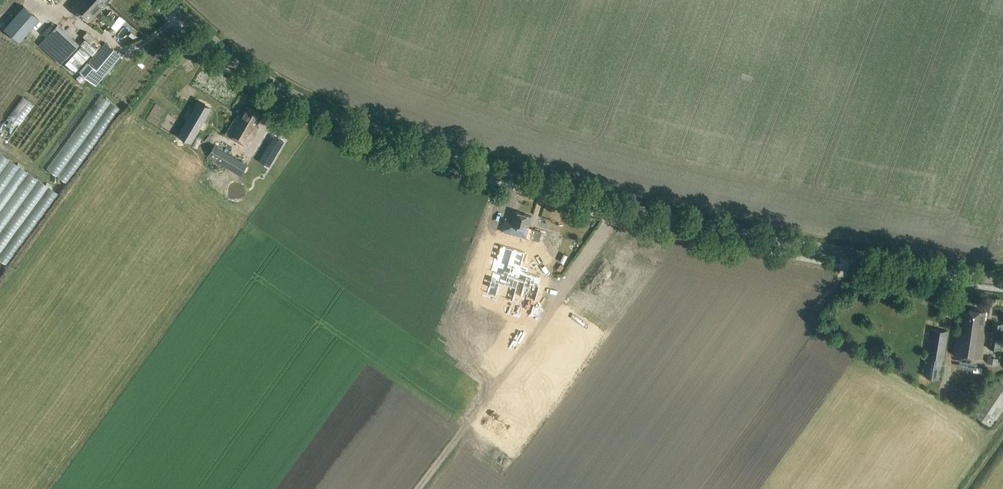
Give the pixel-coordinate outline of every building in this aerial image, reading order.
[(65,0),(47,0),(56,10),(65,0)] [(71,5),(89,22),(105,6),(110,0),(75,0),(71,5)] [(25,6),(5,29),(19,42),(40,19),(25,6)] [(98,19),(104,25),(110,19),(104,13),(98,19)] [(52,28),(58,18),(55,16),(53,19),(46,15),(42,22),(52,28)] [(121,35),(119,39),(126,44),(138,26),(124,17),(115,32),(121,35)] [(39,44),(61,64),(79,45),(58,25),(39,44)] [(80,71),(96,86),(122,56),(105,42),(80,71)] [(76,181),(124,103),(65,66),(42,104),(28,95),(2,136),(76,181)] [(199,102),(180,135),(191,141),(210,109),(199,102)] [(242,116),(238,114),(226,133),(248,146),(259,126),(257,125),(262,116),(247,107),(242,116)] [(241,176),(248,165),(215,146),(209,157),(241,176)] [(14,265),(64,189),(0,147),(0,256),(14,265)] [(548,281),(555,258),(540,253),(542,247),(534,245),(538,231),(514,224),(510,238),(507,238),(503,251),(506,252),(500,273),(526,281),(532,259),(538,261),(533,276),(548,281)] [(984,323),(986,312),(969,309),(969,312),(960,311),(953,354),(982,358),(987,323),(984,323)] [(1002,330),(1002,324),(992,322),(989,348),(1000,350),(1002,330)] [(855,337),(864,340),(867,330),(858,327),(855,337)] [(941,378),(949,331),(933,328),(925,375),(941,378)] [(982,368),(982,359),(968,359),(967,367),(982,368)] [(1002,409),(1002,383),(995,377),(971,412),(992,426),(1002,409)]
